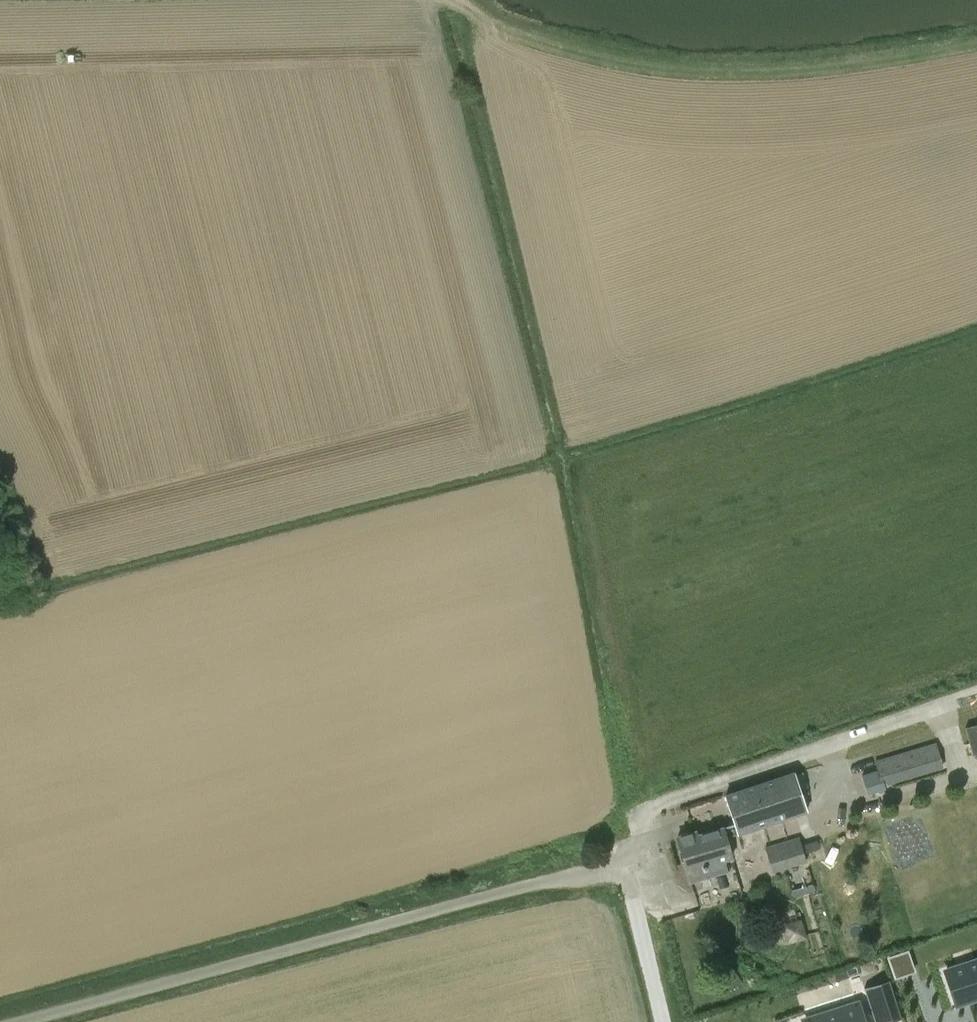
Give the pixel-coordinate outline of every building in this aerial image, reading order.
[(876,763),(883,786),(942,768),(935,745),(876,763)] [(856,814),(876,813),(875,773),(855,774),(856,814)] [(725,795),(734,824),(696,836),(695,831),(677,837),(691,881),(729,869),(726,859),(732,857),(724,834),(736,831),(738,834),(807,812),(794,774),(725,795)] [(773,873),(808,862),(800,837),(765,847),(773,873)] [(800,922),(785,926),(789,941),(804,937),(800,922)] [(889,958),(895,977),(914,970),(908,951),(889,958)] [(955,1004),(976,997),(976,961),(945,972),(955,1004)] [(864,988),(875,1021),(891,1021),(902,1019),(890,980),(864,988)] [(804,1020),(805,1021),(863,1021),(861,1014),(860,1013),(857,1003),(804,1020)]
